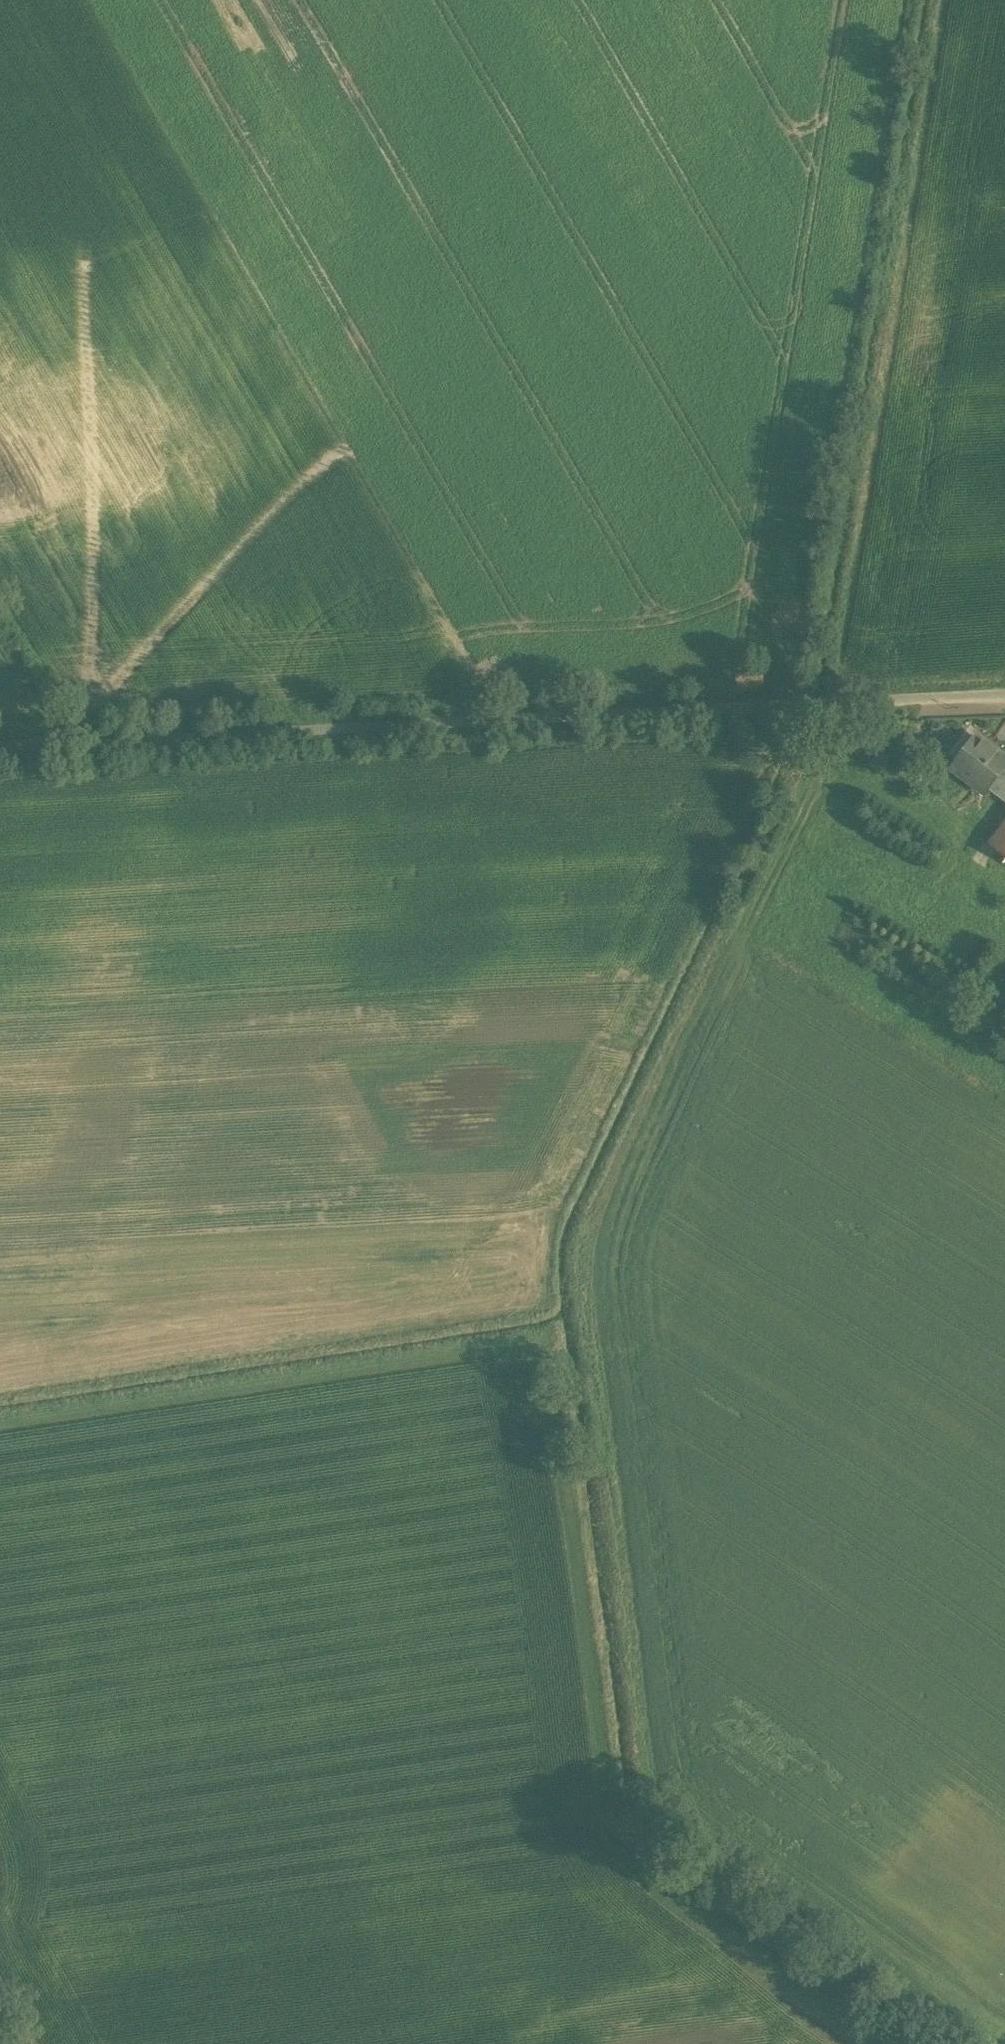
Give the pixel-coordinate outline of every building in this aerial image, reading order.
[(764,675),(734,676),(734,688),(765,687),(764,675)] [(973,736),(949,768),(984,794),(998,776),(1004,767),(1004,761),(973,736)] [(998,776),(987,790),(1004,804),(1004,781),(998,776)] [(988,846),(1004,859),(1004,823),(988,846)]
